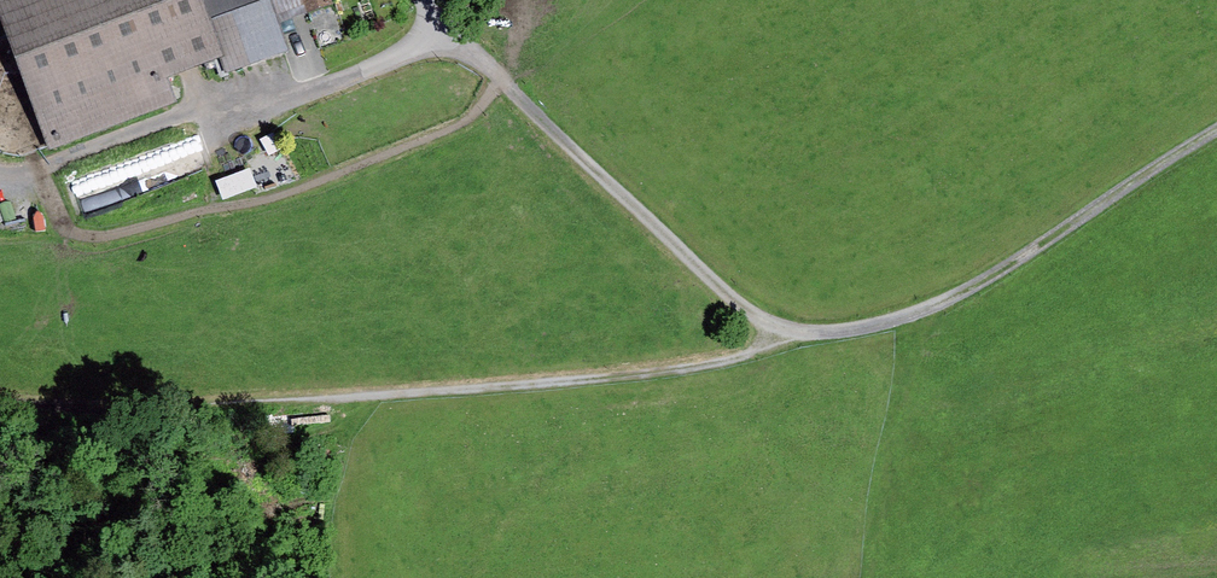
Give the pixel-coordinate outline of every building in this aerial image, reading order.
[(51,147),(178,101),(170,80),(226,60),(232,75),(289,54),(278,24),(331,5),(329,0),(0,0),(0,6),(51,147)]
